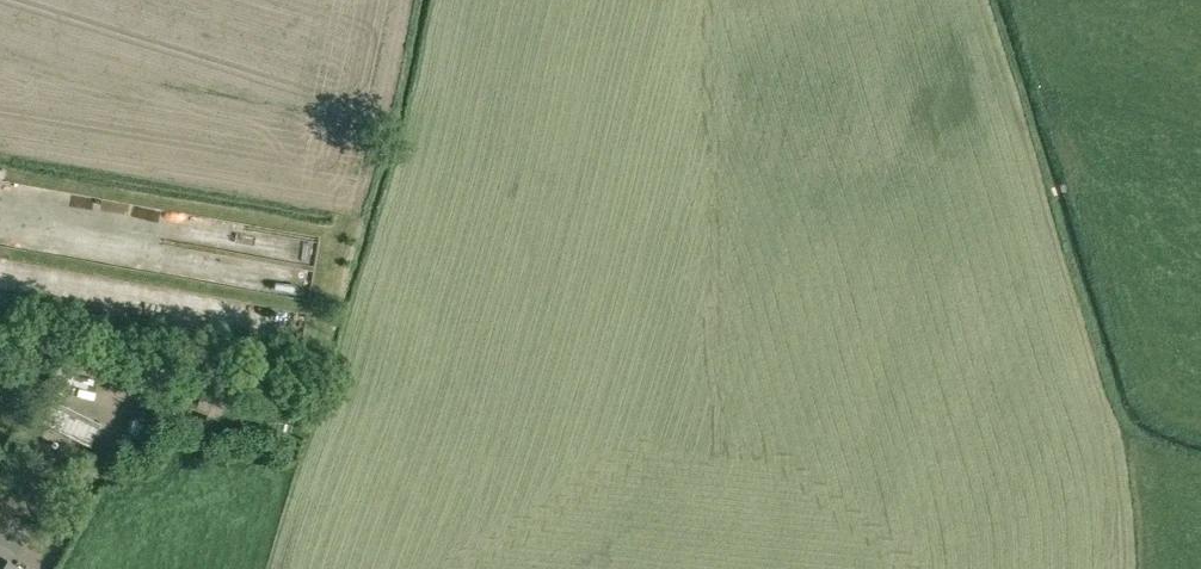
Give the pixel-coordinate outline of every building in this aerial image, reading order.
[(111,416),(51,393),(43,413),(103,436),(111,416)] [(0,558),(0,568),(18,568),(0,558)]
